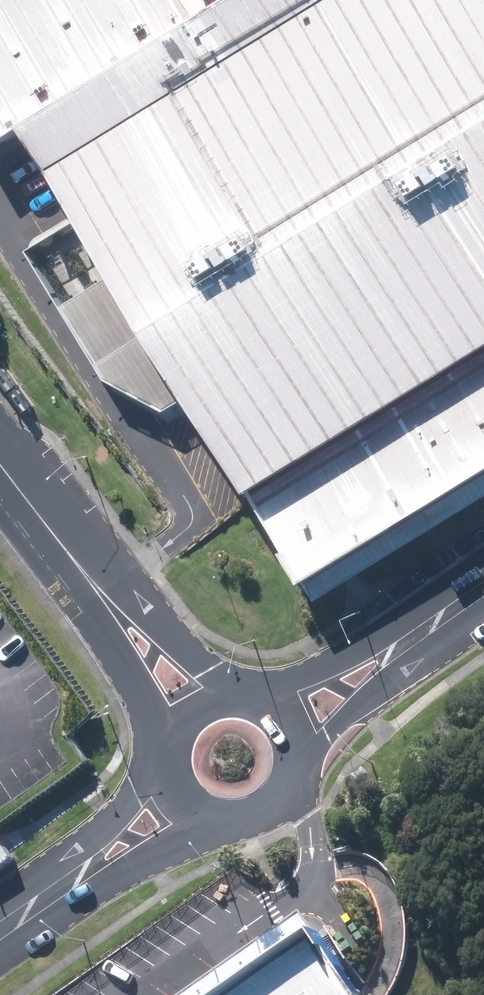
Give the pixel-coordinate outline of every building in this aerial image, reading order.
[(259,488),(483,350),(483,0),(239,0),(204,21),(191,0),(0,0),(0,148),(32,127),(259,488)] [(314,581),(483,477),(483,350),(259,488),(314,581)] [(0,370),(0,373),(13,391),(20,386),(5,367),(0,370)] [(21,388),(15,392),(29,412),(35,408),(21,388)] [(0,847),(0,866),(15,854),(7,842),(0,847)] [(203,994),(366,994),(366,989),(315,916),(203,994)]
